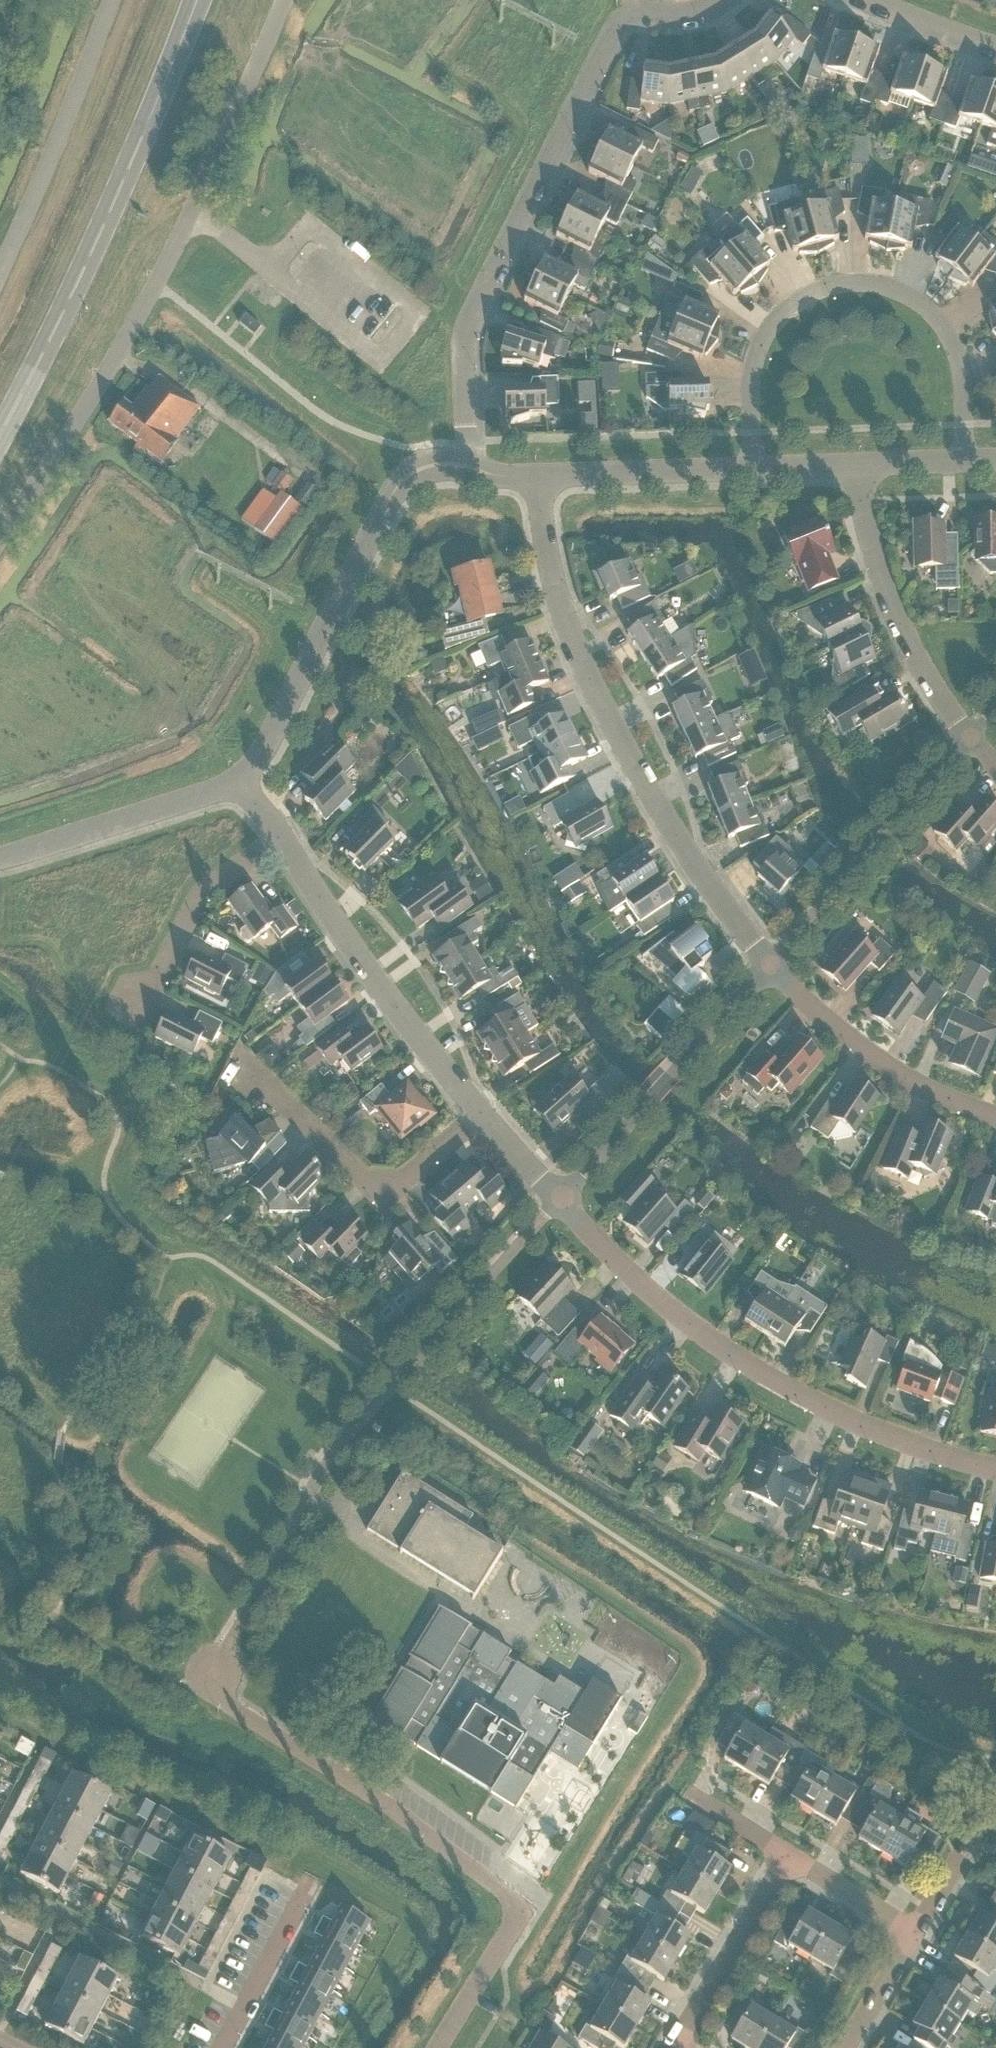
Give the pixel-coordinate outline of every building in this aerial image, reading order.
[(750,34),(776,63),(794,40),(802,46),(810,36),(787,18),(779,27),(761,13),(746,31),(749,35),(750,34)] [(760,73),(776,63),(750,34),(749,35),(731,46),(751,78),(756,88),(765,82),(760,73)] [(844,78),(859,34),(858,35),(840,34),(840,37),(834,35),(826,58),(814,54),(806,78),(819,82),(823,71),(844,78)] [(873,106),(874,101),(882,77),(871,73),(878,50),(872,48),(874,45),(859,35),(860,34),(859,34),(844,78),(865,85),(859,101),(873,106)] [(726,93),(751,78),(731,46),(712,58),(726,93)] [(912,102),(927,58),(927,57),(926,59),(909,57),(908,61),(902,59),(894,81),(882,77),(874,101),(887,106),(891,94),(912,102)] [(707,97),(726,93),(712,58),(690,62),(700,110),(710,108),(707,97)] [(942,125),(951,101),(939,97),(946,74),(940,72),(942,69),(927,59),(928,58),(927,58),(912,102),(933,109),(929,120),(942,125)] [(668,67),(669,67),(669,62),(646,59),(643,82),(631,80),(626,110),(639,112),(641,101),(669,105),(668,67)] [(689,112),(700,110),(690,62),(669,67),(668,67),(669,105),(687,101),(689,112)] [(980,125),(995,81),(994,82),(977,81),(976,84),(970,82),(962,105),(951,101),(942,125),(955,129),(959,118),(980,125)] [(995,82),(995,81),(980,125),(992,129),(987,145),(995,148),(995,83),(995,82)] [(765,101),(774,114),(781,110),(773,96),(765,101)] [(767,119),(774,114),(765,101),(758,105),(767,119)] [(705,129),(711,143),(719,140),(712,126),(705,129)] [(703,147),(711,143),(705,129),(697,132),(703,147)] [(590,147),(632,167),(641,148),(652,153),(658,141),(636,130),(630,141),(609,130),(606,136),(603,134),(591,147),(590,147)] [(626,179),(632,167),(590,147),(590,148),(591,148),(587,166),(591,166),(588,172),(609,183),(604,194),(626,205),(636,185),(626,179)] [(849,168),(859,167),(859,155),(848,156),(849,168)] [(692,188),(701,170),(691,165),(683,183),(692,188)] [(806,210),(818,255),(819,255),(818,254),(834,245),(832,242),(838,240),(832,217),(844,214),(838,189),(824,193),(827,204),(806,210)] [(886,253),(895,207),(882,205),(884,193),(861,189),(857,213),(869,216),(864,239),(871,241),(869,244),(885,252),(885,253),(886,253)] [(620,218),(626,205),(604,194),(598,205),(577,195),(574,201),(571,198),(559,212),(558,211),(558,212),(600,232),(606,220),(616,225),(620,218)] [(895,207),(886,253),(887,252),(904,250),(904,247),(911,248),(915,225),(928,227),(933,202),(910,198),(907,210),(895,207)] [(818,255),(806,210),(785,216),(782,204),(768,208),(774,232),(787,229),(793,252),(799,251),(799,254),(817,254),(817,255),(818,255)] [(594,244),(600,232),(558,212),(559,213),(555,230),(558,231),(556,237),(577,247),(572,259),(594,270),(604,249),(594,244)] [(948,281),(976,243),(958,230),(965,220),(954,212),(939,232),(949,240),(935,259),(940,263),(937,265),(948,279),(947,280),(948,281)] [(728,252),(758,287),(759,286),(758,286),(768,271),(765,269),(770,264),(754,246),(764,238),(747,219),(736,228),(729,235),(736,244),(728,252)] [(658,256),(667,245),(654,236),(646,247),(658,256)] [(948,281),(949,280),(965,287),(967,283),(972,287),(986,268),(995,276),(995,253),(994,257),(976,243),(948,281)] [(758,287),(728,252),(718,260),(707,248),(689,263),(709,286),(711,284),(722,280),(734,295),(739,291),(741,294),(757,286),(758,287)] [(584,290),(594,270),(572,259),(566,270),(545,259),(542,265),(539,263),(527,276),(526,275),(526,276),(568,296),(573,285),(584,290)] [(669,281),(677,269),(663,260),(655,271),(669,281)] [(558,317),(568,296),(526,276),(525,277),(527,277),(523,295),(527,295),(524,301),(545,312),(540,323),(562,334),(568,322),(558,317)] [(660,317),(675,324),(718,342),(719,341),(717,341),(720,323),(716,322),(719,317),(697,307),(702,295),(674,284),(660,317)] [(254,336),(261,327),(246,315),(239,323),(254,336)] [(718,342),(675,324),(670,335),(655,329),(646,350),(673,362),(678,350),(701,360),(703,354),(706,356),(717,342),(718,342)] [(554,360),(561,338),(537,330),(533,342),(507,334),(500,357),(502,357),(502,366),(522,367),(523,364),(538,369),(542,356),(554,360)] [(613,358),(615,345),(599,342),(597,356),(613,358)] [(602,360),(603,388),(621,387),(620,359),(602,360)] [(681,387),(680,374),(645,375),(646,399),(664,411),(686,410),(685,414),(704,418),(707,410),(709,410),(708,386),(681,387)] [(200,408),(159,377),(150,389),(147,387),(132,408),(124,402),(109,423),(160,461),(200,408)] [(598,424),(597,377),(580,378),(581,424),(598,424)] [(557,385),(557,378),(532,379),(532,392),(504,392),(505,417),(508,417),(510,425),(529,419),(529,416),(545,415),(545,402),(558,402),(558,401),(568,401),(568,384),(557,385)] [(306,467),(311,460),(295,449),(290,456),(306,467)] [(283,494),(293,480),(281,472),(271,486),(283,494)] [(306,507),(318,490),(307,482),(295,499),(306,507)] [(275,545),(302,510),(280,494),(254,529),(275,545)] [(975,521),(976,549),(971,555),(990,574),(995,574),(995,520),(975,521)] [(833,550),(821,521),(809,526),(806,524),(797,527),(796,531),(784,535),(795,564),(798,563),(810,591),(836,580),(828,560),(826,560),(823,553),(833,550)] [(929,525),(929,522),(913,523),(914,568),(935,567),(935,591),(959,590),(958,578),(957,543),(945,543),(945,525),(929,525)] [(635,578),(629,564),(640,559),(639,558),(612,570),(611,566),(593,573),(600,591),(605,590),(610,602),(617,599),(622,610),(650,598),(641,576),(635,578)] [(501,615),(489,565),(452,574),(455,587),(459,585),(468,623),(501,615)] [(828,649),(866,630),(858,624),(848,605),(838,611),(832,600),(792,615),(792,616),(801,613),(807,627),(822,636),(828,649)] [(643,658),(680,633),(671,619),(665,623),(652,603),(627,620),(634,631),(627,635),(643,658)] [(680,633),(643,658),(658,681),(664,677),(671,687),(696,670),(689,659),(694,656),(693,631),(690,628),(691,627),(691,626),(680,633)] [(866,630),(828,649),(834,661),(833,679),(840,693),(832,697),(833,698),(870,675),(864,664),(875,659),(866,640),(866,630)] [(506,675),(539,662),(531,641),(507,651),(501,637),(478,647),(487,668),(501,663),(506,675)] [(736,653),(749,684),(768,676),(755,645),(736,653)] [(539,662),(506,675),(512,688),(498,694),(507,716),(530,706),(524,692),(548,682),(539,662)] [(684,734),(714,720),(707,705),(712,703),(702,681),(675,694),(680,706),(672,709),(684,734)] [(871,707),(862,694),(829,713),(843,737),(861,727),(871,743),(893,729),(895,733),(911,723),(901,707),(899,708),(892,695),(871,707)] [(728,713),(714,720),(684,734),(696,759),(703,756),(708,767),(736,754),(730,742),(739,738),(728,713)] [(541,753),(575,737),(564,715),(541,726),(536,715),(508,729),(518,749),(535,741),(541,753)] [(575,737),(541,753),(528,760),(538,782),(535,783),(540,794),(568,781),(563,770),(585,759),(575,737)] [(326,821),(354,792),(340,778),(354,764),(333,743),(302,774),(316,788),(304,799),(326,821)] [(410,752),(396,763),(413,784),(427,772),(410,752)] [(718,814),(748,801),(743,786),(748,784),(739,762),(711,774),(715,785),(708,788),(718,814)] [(585,809),(575,806),(568,794),(543,809),(554,828),(561,824),(568,834),(566,842),(587,848),(589,840),(611,828),(596,802),(585,809)] [(995,829),(995,809),(983,798),(965,819),(954,809),(934,832),(956,852),(967,840),(985,856),(995,844),(989,838),(995,829)] [(748,801),(718,814),(728,840),(736,837),(740,848),(769,837),(760,815),(755,817),(748,801)] [(364,872),(393,844),(380,832),(389,823),(373,807),(351,829),(361,838),(345,853),(364,872)] [(799,871),(787,860),(793,853),(776,837),(753,863),(762,871),(757,877),(766,886),(764,889),(778,902),(791,888),(788,885),(807,863),(807,862),(799,871)] [(924,858),(934,849),(924,839),(914,848),(924,858)] [(610,913),(626,903),(659,880),(644,859),(635,865),(628,855),(597,876),(604,887),(600,890),(610,913)] [(445,894),(433,878),(414,892),(410,887),(396,898),(419,928),(433,918),(440,929),(472,906),(456,885),(445,894)] [(659,880),(626,903),(639,923),(636,925),(644,937),(671,919),(664,908),(673,902),(659,880)] [(569,906),(588,894),(579,881),(561,893),(569,906)] [(273,915),(252,886),(222,908),(222,909),(229,904),(246,927),(240,931),(240,934),(246,943),(249,943),(270,927),(279,940),(296,927),(282,908),(273,915)] [(447,979),(477,960),(469,947),(478,942),(473,934),(481,929),(475,919),(450,934),(455,944),(434,957),(447,979)] [(682,941),(667,929),(668,928),(667,927),(642,957),(643,958),(647,953),(678,980),(673,986),(693,1004),(710,985),(695,973),(703,967),(702,964),(711,957),(706,951),(709,950),(695,931),(682,941)] [(870,950),(852,934),(821,969),(846,991),(870,964),(879,972),(895,953),(879,939),(870,950)] [(219,966),(197,955),(185,978),(219,995),(227,979),(239,985),(248,967),(225,955),(219,966)] [(477,960),(447,979),(460,1000),(482,987),(487,996),(517,978),(511,968),(499,976),(494,968),(486,973),(477,960)] [(299,1007),(332,983),(317,963),(295,979),(285,966),(276,973),(264,992),(269,999),(273,996),(279,1003),(290,995),(299,1007)] [(975,1004),(991,975),(969,963),(953,992),(975,1004)] [(921,1000),(896,982),(872,1015),(898,1033),(914,1011),(926,1020),(947,993),(934,983),(921,1000)] [(332,983),(299,1007),(308,1020),(297,1028),(302,1035),(298,1038),(305,1048),(331,1029),(325,1019),(347,1003),(332,983)] [(491,1056),(525,1034),(538,1026),(518,994),(495,1009),(501,1020),(478,1034),(491,1056)] [(668,997),(643,1025),(660,1041),(686,1013),(668,997)] [(212,1045),(222,1024),(199,1012),(193,1025),(168,1012),(155,1038),(191,1056),(200,1039),(212,1045)] [(976,1075),(995,1031),(955,1013),(946,1033),(962,1041),(951,1064),(976,1075)] [(381,1049),(366,1028),(344,1045),(336,1034),(317,1048),(330,1066),(340,1059),(350,1072),(381,1049)] [(753,1044),(761,1036),(753,1028),(745,1036),(753,1044)] [(525,1034),(491,1056),(504,1077),(528,1062),(534,1072),(559,1056),(553,1046),(539,1055),(525,1034)] [(789,1094),(818,1061),(794,1040),(774,1063),(764,1055),(747,1075),(763,1089),(772,1079),(789,1094)] [(309,1071),(323,1061),(312,1046),(298,1057),(309,1071)] [(590,1126),(620,1093),(605,1076),(585,1094),(570,1077),(536,1107),(557,1130),(577,1112),(590,1126)] [(855,1134),(879,1097),(854,1081),(837,1107),(828,1101),(810,1128),(828,1140),(839,1123),(855,1134)] [(421,1102),(407,1085),(391,1098),(381,1085),(359,1103),(369,1115),(377,1109),(401,1138),(418,1124),(420,1126),(434,1115),(423,1101),(421,1102)] [(351,1123),(362,1113),(354,1104),(343,1113),(351,1123)] [(253,1137),(235,1119),(219,1136),(220,1137),(218,1139),(205,1143),(212,1164),(214,1173),(244,1164),(246,1162),(249,1165),(251,1163),(259,1171),(286,1144),(280,1133),(281,1133),(268,1121),(253,1137)] [(950,1137),(921,1125),(916,1137),(899,1130),(883,1169),(907,1179),(912,1166),(920,1169),(924,1178),(944,1170),(940,1161),(950,1137)] [(326,1177),(303,1155),(282,1177),(270,1166),(250,1186),(270,1205),(282,1193),(286,1197),(286,1213),(309,1213),(309,1195),(326,1177)] [(447,1179),(473,1211),(483,1202),(490,1210),(508,1195),(488,1172),(487,1172),(490,1176),(482,1183),(465,1164),(447,1179)] [(988,1191),(975,1186),(965,1212),(991,1222),(991,1227),(992,1228),(992,1226),(995,1226),(995,1171),(988,1191)] [(675,1212),(652,1192),(650,1190),(653,1186),(643,1178),(624,1199),(636,1209),(625,1222),(648,1243),(667,1222),(676,1230),(694,1209),(685,1201),(675,1212)] [(463,1219),(473,1211),(447,1179),(429,1195),(446,1214),(438,1221),(435,1218),(434,1218),(454,1242),(470,1228),(463,1219)] [(367,1235),(348,1217),(337,1228),(332,1222),(327,1222),(322,1227),(313,1219),(296,1237),(304,1245),(318,1259),(328,1250),(340,1262),(341,1261),(348,1268),(361,1254),(354,1247),(367,1235)] [(429,1248),(408,1224),(393,1237),(399,1244),(389,1254),(409,1277),(420,1267),(426,1275),(434,1268),(441,1275),(458,1260),(440,1239),(429,1248)] [(705,1294),(731,1262),(707,1243),(714,1233),(704,1226),(689,1245),(698,1252),(681,1274),(705,1294)] [(293,1265),(305,1252),(293,1241),(281,1253),(293,1265)] [(558,1337),(579,1315),(561,1298),(572,1287),(548,1265),(518,1298),(541,1319),(539,1320),(558,1337)] [(777,1283),(761,1272),(747,1293),(758,1301),(745,1321),(765,1334),(785,1303),(795,1288),(777,1283)] [(785,1303),(765,1334),(785,1348),(799,1327),(809,1334),(823,1313),(827,1308),(795,1287),(795,1288),(785,1303)] [(393,1333),(423,1303),(414,1293),(384,1324),(393,1333)] [(634,1345),(601,1317),(583,1337),(574,1329),(553,1353),(570,1368),(586,1349),(597,1360),(596,1362),(609,1374),(634,1345)] [(884,1342),(867,1334),(866,1335),(869,1336),(865,1344),(850,1337),(838,1366),(853,1373),(849,1381),(847,1379),(846,1381),(865,1389),(877,1360),(888,1365),(898,1342),(886,1337),(884,1342)] [(936,1362),(931,1357),(926,1353),(921,1349),(910,1343),(911,1341),(909,1341),(901,1362),(903,1363),(903,1362),(907,1363),(897,1390),(930,1402),(933,1393),(943,1397),(942,1401),(954,1406),(963,1380),(951,1376),(950,1378),(940,1374),(939,1373),(941,1368),(936,1362)] [(968,1371),(971,1362),(963,1359),(959,1368),(968,1371)] [(688,1390),(663,1372),(652,1387),(646,1388),(635,1380),(610,1416),(635,1434),(647,1417),(663,1427),(688,1390)] [(534,1392),(540,1384),(533,1378),(516,1397),(525,1405),(535,1393),(534,1392)] [(988,1392),(981,1432),(995,1435),(995,1394),(988,1392)] [(720,1460),(742,1424),(716,1408),(702,1431),(688,1423),(674,1447),(697,1461),(704,1451),(720,1460)] [(585,1459),(603,1432),(586,1420),(568,1447),(585,1459)] [(662,1473),(672,1458),(660,1450),(651,1465),(662,1473)] [(803,1506),(814,1482),(784,1468),(788,1460),(766,1450),(746,1493),(776,1507),(781,1496),(803,1506)] [(852,1527),(869,1479),(847,1471),(835,1505),(822,1501),(813,1527),(834,1535),(839,1522),(852,1527)] [(473,1600),(502,1553),(464,1530),(473,1516),(403,1473),(366,1531),(400,1552),(399,1553),(473,1600)] [(869,1479),(852,1527),(865,1531),(861,1544),(882,1552),(892,1525),(879,1521),(891,1487),(869,1479)] [(935,1535),(943,1500),(919,1494),(913,1518),(902,1516),(893,1550),(905,1552),(907,1543),(916,1545),(920,1531),(935,1535)] [(968,1506),(944,1500),(932,1551),(955,1558),(954,1560),(966,1563),(973,1533),(963,1530),(968,1506)] [(992,1543),(991,1546),(986,1545),(979,1578),(995,1581),(995,1540),(992,1543)] [(965,1585),(968,1570),(955,1568),(952,1582),(965,1585)] [(977,1604),(980,1584),(968,1582),(965,1602),(977,1604)] [(373,1722),(514,1809),(534,1780),(523,1773),(537,1748),(580,1774),(624,1703),(597,1683),(590,1696),(562,1677),(554,1691),(546,1685),(549,1681),(518,1662),(515,1666),(508,1661),(510,1651),(442,1609),(373,1722)] [(746,1772),(766,1739),(753,1731),(756,1727),(734,1714),(716,1744),(728,1751),(724,1759),(746,1772)] [(773,1778),(784,1785),(805,1750),(806,1748),(772,1728),(766,1739),(746,1772),(768,1785),(773,1778)] [(813,1812),(833,1779),(821,1772),(826,1762),(805,1750),(784,1785),(795,1792),(791,1799),(813,1812)] [(45,1774),(51,1763),(40,1758),(34,1769),(45,1774)] [(63,1791),(102,1811),(111,1795),(72,1774),(63,1791)] [(851,1825),(876,1784),(868,1779),(862,1790),(848,1782),(846,1787),(833,1779),(813,1812),(836,1826),(840,1818),(851,1825)] [(880,1853),(900,1819),(889,1812),(892,1787),(879,1779),(876,1784),(851,1825),(863,1832),(858,1839),(880,1853)] [(23,1791),(33,1797),(39,1786),(29,1780),(23,1791)] [(28,1808),(33,1797),(23,1791),(17,1802),(28,1808)] [(93,1828),(102,1811),(63,1791),(55,1808),(93,1828)] [(85,1844),(93,1828),(55,1808),(46,1824),(85,1844)] [(900,1819),(880,1853),(905,1867),(909,1860),(921,1867),(939,1836),(919,1824),(922,1819),(906,1809),(900,1819)] [(947,1834),(956,1820),(941,1811),(933,1825),(947,1834)] [(6,1824),(16,1829),(22,1818),(12,1813),(6,1824)] [(11,1840),(16,1829),(6,1824),(0,1835),(11,1840)] [(76,1861),(85,1844),(46,1824),(38,1840),(76,1861)] [(684,1873),(716,1892),(730,1869),(723,1865),(730,1854),(695,1833),(683,1854),(691,1859),(684,1873)] [(183,1854),(222,1874),(231,1857),(192,1837),(183,1854)] [(68,1877),(76,1861),(38,1840),(29,1857),(68,1877)] [(214,1891),(222,1874),(183,1854),(175,1870),(214,1891)] [(59,1894),(68,1877),(29,1857),(20,1874),(59,1894)] [(647,1872),(632,1862),(622,1879),(629,1883),(631,1881),(639,1886),(647,1872)] [(255,1884),(261,1873),(250,1867),(245,1878),(255,1884)] [(205,1907),(214,1891),(175,1870),(166,1887),(205,1907)] [(703,1914),(716,1892),(684,1873),(671,1894),(666,1891),(659,1903),(689,1921),(696,1910),(703,1914)] [(197,1923),(205,1907),(166,1887),(158,1903),(197,1923)] [(659,1903),(636,1889),(629,1901),(651,1915),(646,1923),(651,1926),(643,1940),(676,1959),(690,1937),(682,1932),(689,1921),(659,1903)] [(233,1901),(244,1906),(249,1895),(239,1890),(233,1901)] [(238,1917),(244,1906),(233,1901),(227,1912),(238,1917)] [(188,1940),(197,1923),(158,1903),(149,1920),(188,1940)] [(332,1922),(327,1930),(357,1946),(370,1922),(340,1906),(332,1922)] [(995,1953),(995,1906),(988,1918),(981,1914),(967,1936),(995,1953)] [(810,1958),(830,1925),(808,1912),(803,1919),(792,1912),(773,1942),(786,1950),(789,1945),(810,1958)] [(322,1917),(318,1925),(327,1930),(332,1922),(322,1917)] [(179,1956),(188,1940),(149,1920),(140,1936),(179,1956)] [(216,1933),(227,1939),(232,1928),(222,1922),(216,1933)] [(318,1925),(313,1934),(323,1939),(327,1930),(318,1925)] [(830,1925),(810,1958),(832,1971),(829,1976),(842,1983),(860,1953),(848,1946),(852,1938),(830,1925)] [(323,1939),(315,1953),(345,1969),(357,1946),(327,1930),(323,1939)] [(221,1950),(227,1939),(216,1933),(210,1944),(221,1950)] [(995,1963),(995,1953),(967,1936),(954,1958),(961,1963),(954,1974),(984,1992),(992,1980),(987,1978),(995,1963)] [(663,1981),(676,1959),(643,1940),(636,1952),(632,1949),(618,1971),(649,1989),(656,1977),(663,1981)] [(56,1961),(62,1950),(51,1944),(46,1955),(56,1961)] [(307,1968),(303,1977),(332,1992),(345,1969),(315,1953),(307,1968)] [(209,1972),(215,1960),(205,1954),(198,1966),(209,1972)] [(71,1976),(109,1996),(118,1979),(80,1959),(71,1976)] [(298,1963),(293,1972),(303,1977),(307,1968),(298,1963)] [(34,1977),(45,1983),(50,1972),(40,1966),(34,1977)] [(764,1985),(771,1974),(759,1967),(753,1979),(764,1985)] [(642,2000),(649,1989),(618,1971),(606,1991),(611,1994),(603,2007),(636,2027),(649,2004),(642,2000)] [(293,1972),(289,1980),(298,1985),(303,1977),(293,1972)] [(978,2003),(984,1992),(954,1974),(947,1985),(940,1981),(927,2003),(960,2023),(966,2012),(975,2017),(982,2006),(978,2003)] [(101,2012),(109,1996),(71,1976),(62,1992),(101,2012)] [(39,1994),(45,1983),(34,1977),(28,1988),(39,1994)] [(298,1985),(290,2000),(320,2015),(332,1992),(303,1977),(298,1985)] [(92,2029),(101,2012),(62,1992),(54,2008),(92,2029)] [(773,2020),(751,2007),(754,2003),(741,1995),(723,2025),(735,2033),(731,2040),(744,2047),(756,2047),(773,2020)] [(27,2016),(33,2005),(22,2000),(17,2011),(27,2016)] [(283,2014),(278,2023),(308,2039),(320,2015),(290,2000),(283,2014)] [(960,2023),(927,2003),(913,2026),(920,2030),(914,2041),(925,2047),(951,2047),(947,2045),(960,2023)] [(636,2027),(603,2007),(590,2028),(586,2025),(578,2038),(595,2047),(613,2047),(616,2044),(622,2047),(623,2047),(636,2027)] [(83,2046),(92,2029),(54,2008),(45,2025),(83,2046)] [(273,2009),(269,2018),(278,2023),(283,2014),(273,2009)] [(269,2018),(264,2026),(274,2031),(277,2025),(278,2023),(269,2018)] [(756,2047),(802,2047),(809,2036),(797,2029),(794,2033),(773,2020),(756,2047)] [(266,2046),(270,2047),(303,2047),(308,2039),(278,2023),(277,2025),(274,2031),(266,2046)] [(541,2033),(531,2047),(566,2047),(541,2033)]
